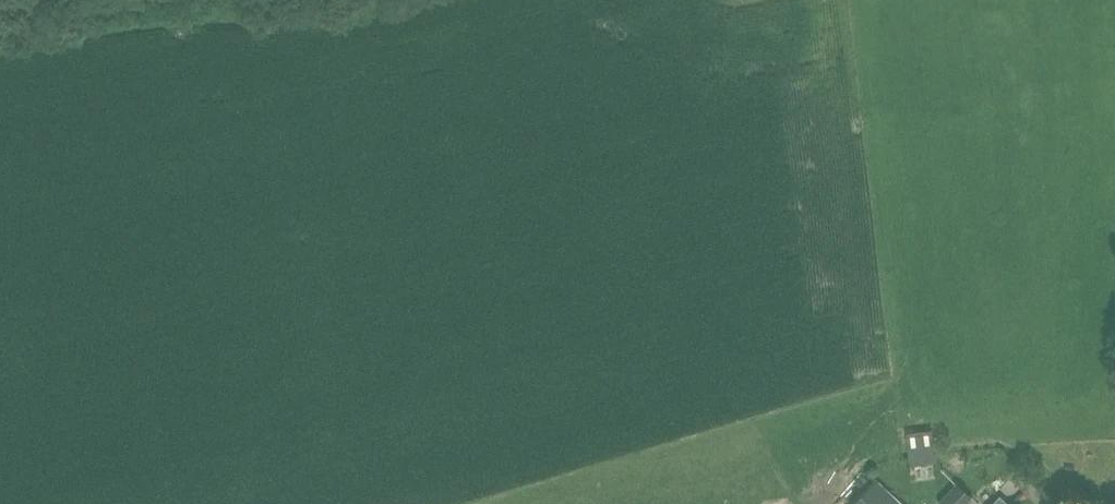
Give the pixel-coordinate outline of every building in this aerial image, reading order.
[(937,464),(935,432),(916,433),(917,465),(937,464)] [(875,480),(852,503),(901,503),(875,480)] [(970,499),(955,484),(939,502),(941,503),(965,503),(970,499)]
